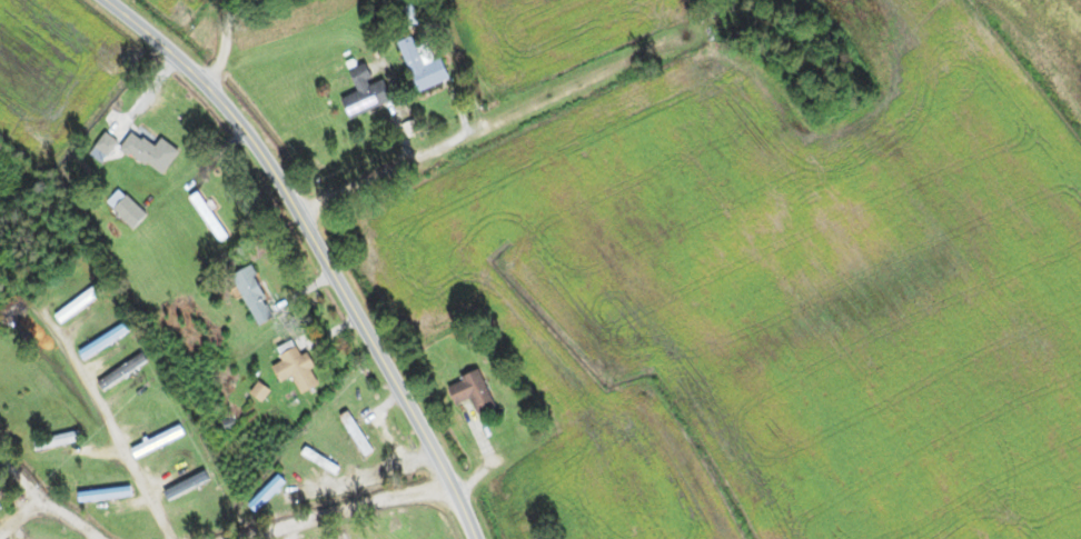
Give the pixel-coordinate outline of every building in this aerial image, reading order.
[(407,31),(425,24),(417,3),(399,10),(407,31)] [(448,58),(430,66),(418,36),(403,42),(423,93),(456,79),(448,58)] [(400,102),(392,80),(381,84),(372,63),(355,69),(364,92),(346,99),(354,119),(400,102)] [(161,145),(138,129),(126,147),(168,174),(184,150),(166,138),(161,145)] [(122,142),(110,132),(99,146),(111,155),(122,142)] [(151,214),(131,194),(118,208),(138,228),(151,214)] [(261,326),(281,317),(257,265),(237,274),(261,326)] [(59,316),(67,325),(101,293),(93,284),(59,316)] [(279,365),(287,380),(295,377),(303,394),(324,384),(316,369),(321,366),(313,351),(306,354),(302,345),(284,354),(287,360),(279,365)] [(501,403),(483,369),(453,385),(463,403),(476,397),(484,412),(501,403)] [(377,450),(353,410),(342,417),(366,457),(377,450)] [(85,440),(82,430),(35,441),(37,451),(85,440)] [(344,467),(311,445),(305,454),(338,476),(344,467)]
